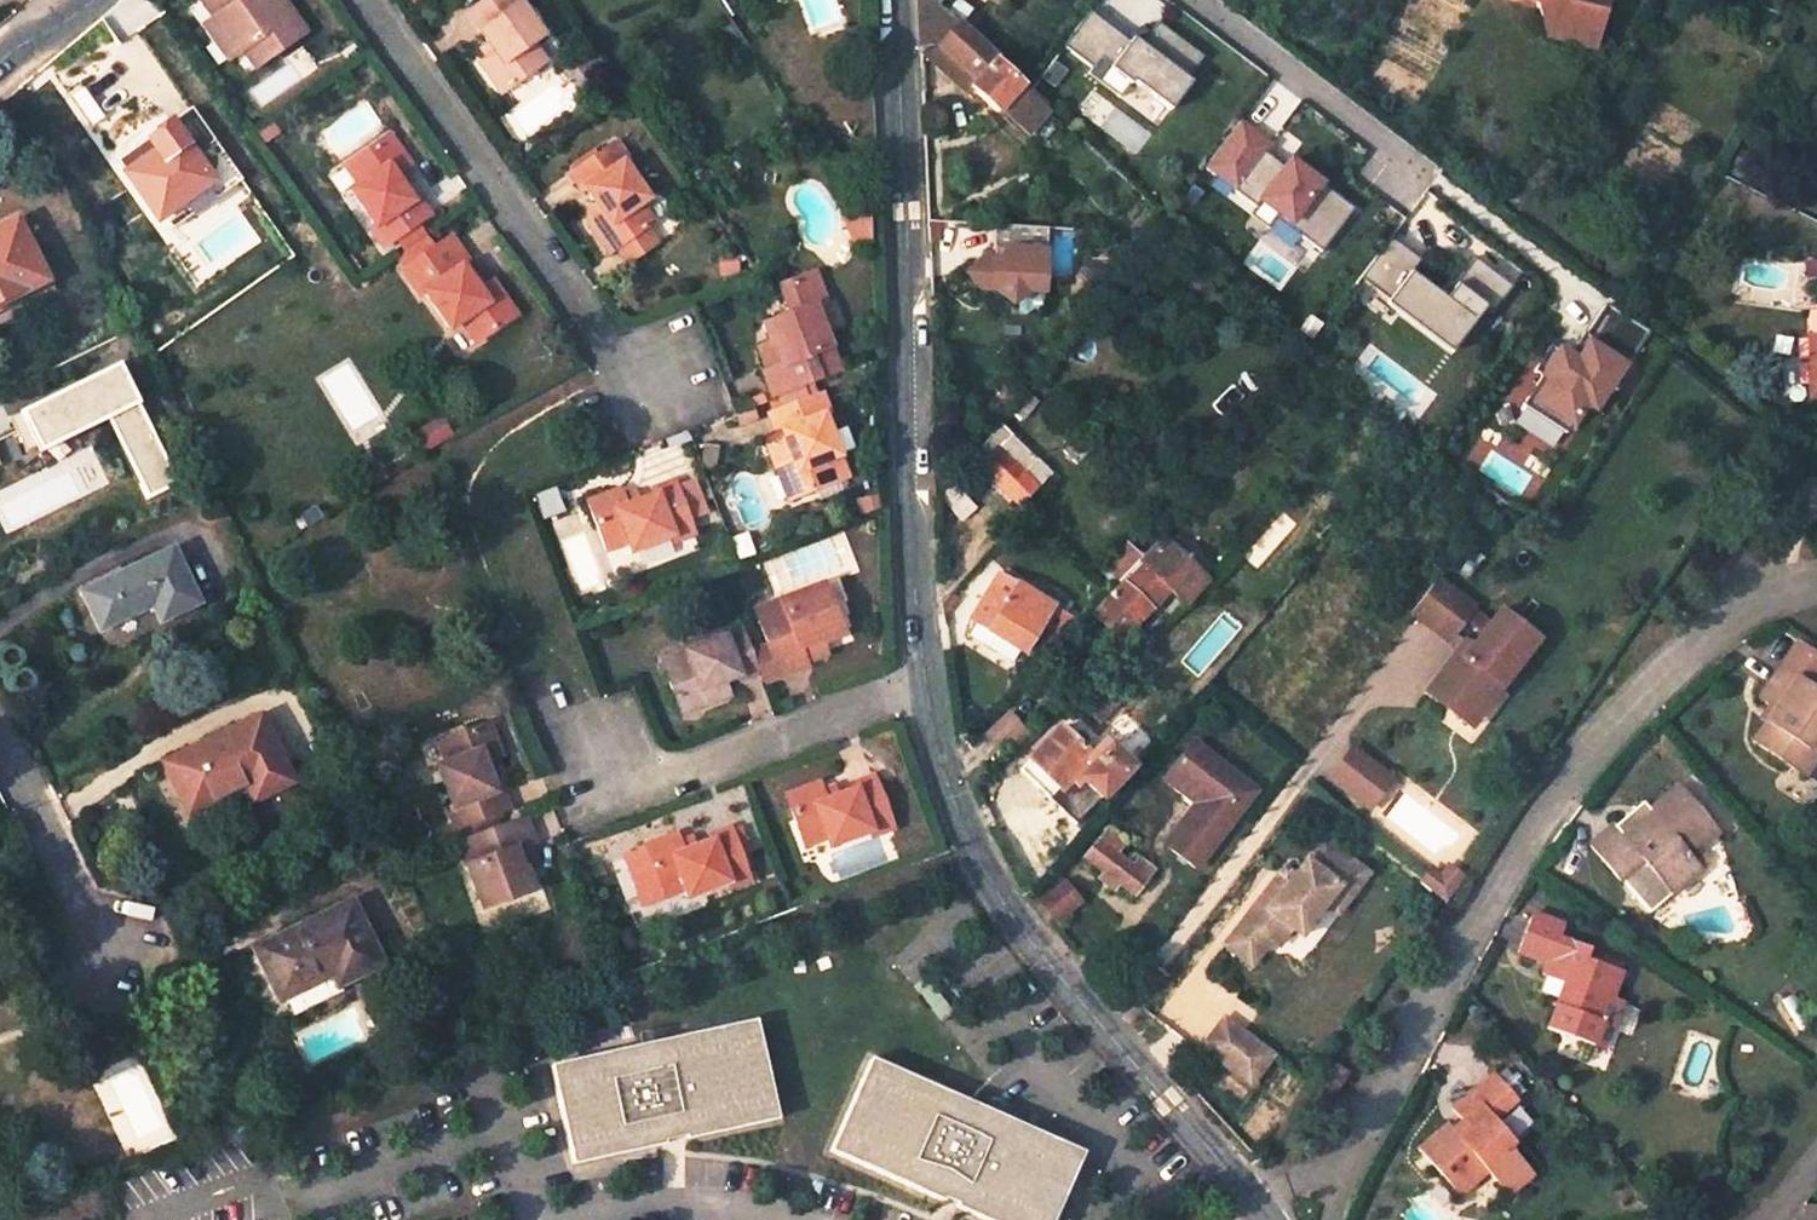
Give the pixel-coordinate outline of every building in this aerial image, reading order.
[(241,59),(246,55),(259,73),(309,37),(296,20),(288,25),(269,0),(200,0),(216,24),(241,59)] [(281,0),(269,0),(288,25),(296,20),(281,0)] [(493,78),(490,80),(503,98),(548,64),(536,47),(532,50),(521,35),(516,28),(526,22),(530,18),(517,0),(498,0),(466,21),(480,40),(471,47),(493,78)] [(919,49),(938,45),(976,80),(970,87),(996,111),(1023,136),(1044,113),(1017,89),(1021,84),(929,0),(917,0),(919,49)] [(1596,0),(1534,0),(1536,11),(1559,10),(1562,29),(1583,37),(1596,0)] [(1537,20),(1562,29),(1559,10),(1536,11),(1537,20)] [(1127,39),(1088,11),(1061,46),(1092,68),(1100,57),(1108,63),(1127,39)] [(1155,21),(1139,43),(1185,78),(1201,56),(1155,21)] [(521,35),(531,28),(526,22),(516,28),(521,35)] [(209,28),(234,63),(241,59),(216,24),(209,28)] [(1129,36),(1127,39),(1108,63),(1105,67),(1125,82),(1128,78),(1167,108),(1188,81),(1185,78),(1139,43),(1129,36)] [(919,49),(962,92),(963,93),(970,87),(976,80),(938,45),(919,49)] [(1272,144),(1240,120),(1205,168),(1232,188),(1261,150),(1266,153),(1272,144)] [(213,184),(171,125),(147,142),(149,144),(118,166),(157,223),(213,184)] [(400,189),(393,180),(400,175),(408,170),(387,142),(345,172),(357,190),(351,196),(375,230),(371,233),(384,251),(396,242),(404,254),(424,239),(416,228),(429,218),(416,201),(411,205),(400,189)] [(597,209),(603,218),(596,223),(589,227),(609,256),(615,252),(625,267),(654,247),(643,232),(651,226),(640,208),(646,203),(622,169),(627,165),(614,146),(569,178),(581,195),(585,193),(597,209)] [(1283,165),(1266,153),(1261,150),(1232,188),(1254,204),(1255,202),(1283,165)] [(1288,159),(1283,165),(1255,202),(1287,227),(1321,184),(1288,159)] [(393,180),(400,189),(407,185),(400,175),(393,180)] [(1352,209),(1321,184),(1287,227),(1319,251),(1352,209)] [(590,214),(596,223),(603,218),(597,209),(590,214)] [(0,229),(0,302),(43,281),(14,222),(0,229)] [(1418,258),(1389,237),(1358,279),(1387,300),(1409,271),(1418,258)] [(427,296),(453,333),(462,326),(477,347),(516,319),(492,285),(484,290),(479,294),(471,283),(462,271),(468,267),(450,241),(434,251),(424,239),(404,254),(413,267),(405,273),(423,298),(427,296)] [(1001,247),(1001,259),(982,257),(965,272),(978,288),(996,289),(996,292),(1010,303),(1023,295),(1023,291),(1041,292),(1044,250),(1001,247)] [(1472,258),(1453,284),(1484,307),(1492,313),(1511,287),(1472,258)] [(1104,271),(1091,260),(1078,276),(1092,287),(1104,271)] [(1444,298),(1409,271),(1387,300),(1384,304),(1448,353),(1484,307),(1453,284),(1444,298)] [(805,391),(843,376),(827,333),(818,310),(829,306),(818,276),(783,289),(795,319),(766,330),(773,348),(774,352),(777,351),(784,370),(770,375),(767,377),(776,402),(782,399),(805,391)] [(471,283),(479,294),(484,290),(476,280),(471,283)] [(829,306),(818,310),(827,333),(838,329),(830,306),(829,306)] [(1607,306),(1584,339),(1625,365),(1611,387),(1616,391),(1632,366),(1627,362),(1646,332),(1607,306)] [(1625,365),(1584,339),(1574,355),(1555,343),(1533,377),(1539,381),(1533,390),(1526,401),(1568,427),(1571,430),(1583,410),(1593,416),(1611,387),(1625,365)] [(762,353),(770,375),(784,370),(777,351),(774,352),(773,348),(762,353)] [(176,484),(115,362),(15,411),(37,455),(107,420),(146,499),(176,484)] [(1526,401),(1533,390),(1530,389),(1520,406),(1563,434),(1568,427),(1526,401)] [(788,412),(810,404),(805,391),(782,399),(788,412)] [(793,506),(842,487),(834,464),(842,461),(827,420),(832,418),(825,398),(810,404),(788,412),(772,418),(779,438),(779,439),(786,436),(793,453),(797,465),(788,468),(780,471),(793,506)] [(444,425),(418,442),(424,452),(450,435),(444,425)] [(1080,430),(1061,451),(1076,464),(1095,444),(1080,430)] [(983,468),(1021,504),(1051,473),(1012,436),(983,468)] [(788,468),(797,465),(793,453),(784,457),(788,468)] [(632,554),(672,539),(675,545),(695,537),(675,485),(654,493),(657,499),(640,506),(629,511),(625,502),(623,496),(592,508),(610,554),(629,546),(632,554)] [(985,513),(962,490),(949,503),(972,527),(985,513)] [(629,511),(640,506),(636,498),(625,502),(629,511)] [(1133,564),(1117,580),(1122,585),(1094,614),(1120,639),(1169,588),(1189,565),(1159,537),(1140,556),(1138,559),(1137,560),(1133,564)] [(1123,545),(1103,566),(1117,580),(1133,564),(1137,560),(1138,559),(1123,545)] [(175,549),(84,593),(102,629),(154,605),(162,620),(200,602),(175,549)] [(1189,565),(1169,588),(1185,602),(1205,580),(1189,565)] [(1026,590),(1002,575),(988,593),(1014,608),(1026,590)] [(1059,592),(1034,577),(1026,590),(1052,605),(1059,592)] [(1437,577),(1409,613),(1447,641),(1458,628),(1475,641),(1464,655),(1457,649),(1451,657),(1428,686),(1450,704),(1459,693),(1476,706),(1493,683),(1500,689),(1538,640),(1499,610),(1489,623),(1472,609),(1474,606),(1437,577)] [(757,615),(771,651),(782,681),(809,671),(806,665),(802,652),(821,644),(823,648),(824,648),(844,640),(825,590),(757,615)] [(1017,646),(1024,650),(1039,659),(1040,659),(1041,660),(1056,633),(1067,614),(1052,605),(1026,590),(1014,608),(988,593),(973,618),(1017,646)] [(1447,641),(1409,613),(1404,619),(1451,657),(1457,649),(1464,655),(1475,641),(1458,628),(1447,641)] [(966,635),(1008,661),(1017,646),(973,618),(966,635)] [(684,719),(722,704),(717,690),(727,687),(741,682),(742,687),(762,680),(754,658),(745,635),(689,656),(693,667),(669,676),(684,719)] [(821,644),(802,652),(806,665),(827,657),(824,648),(823,648),(821,644)] [(1800,646),(1759,699),(1773,711),(1749,745),(1790,773),(1804,754),(1816,763),(1816,762),(1816,697),(1812,693),(1816,687),(1816,658),(1800,646)] [(762,680),(765,687),(782,681),(771,651),(754,658),(762,680)] [(689,656),(665,665),(669,676),(693,667),(689,656)] [(1470,728),(1500,689),(1493,683),(1476,706),(1459,693),(1450,704),(1428,686),(1423,692),(1470,728)] [(717,690),(722,704),(732,701),(727,687),(717,690)] [(1007,713),(985,735),(1004,755),(1026,734),(1007,713)] [(263,718),(168,763),(191,811),(247,783),(256,799),(293,781),(263,718)] [(1095,760),(1060,727),(1031,760),(1067,795),(1076,785),(1083,792),(1088,786),(1102,798),(1129,766),(1108,746),(1095,760)] [(437,765),(455,809),(449,811),(457,831),(471,826),(493,817),(508,811),(501,791),(496,794),(489,776),(485,766),(492,763),(501,760),(489,728),(440,746),(445,761),(437,765)] [(1351,747),(1328,775),(1362,803),(1385,774),(1351,747)] [(1243,801),(1181,754),(1160,783),(1192,807),(1185,815),(1157,855),(1187,878),(1243,801)] [(1804,754),(1790,773),(1803,782),(1816,763),(1804,754)] [(1067,795),(1031,760),(1021,772),(1056,807),(1067,795)] [(485,766),(489,776),(496,773),(492,763),(485,766)] [(829,848),(867,833),(870,837),(889,830),(869,778),(850,785),(853,792),(835,799),(824,802),(820,794),(816,786),(786,798),(806,848),(826,840),(829,848)] [(1192,807),(1160,783),(1153,791),(1185,815),(1192,807)] [(1640,828),(1623,842),(1611,829),(1586,850),(1617,885),(1619,883),(1644,912),(1667,892),(1671,896),(1699,871),(1688,858),(1715,835),(1675,790),(1649,813),(1657,822),(1645,833),(1640,828)] [(824,802),(835,799),(832,791),(820,794),(824,802)] [(493,817),(471,826),(475,836),(498,828),(493,817)] [(523,873),(515,852),(527,847),(534,845),(524,818),(498,828),(475,836),(458,843),(484,911),(534,893),(526,872),(523,873)] [(684,897),(726,883),(728,888),(748,881),(728,829),(709,837),(711,842),(694,849),(683,852),(680,844),(676,836),(644,848),(663,897),(682,890),(684,897)] [(1224,944),(1237,954),(1257,929),(1270,939),(1277,945),(1290,928),(1300,935),(1325,903),(1338,886),(1350,896),(1368,874),(1323,838),(1293,876),(1283,868),(1224,944)] [(683,852),(694,849),(691,840),(680,844),(683,852)] [(1116,854),(1096,840),(1084,856),(1133,895),(1145,878),(1130,866),(1124,875),(1109,863),(1116,854)] [(515,852),(523,873),(526,872),(535,869),(527,847),(515,852)] [(1443,902),(1460,877),(1449,869),(1435,881),(1426,874),(1419,883),(1443,902)] [(1041,903),(1056,919),(1077,899),(1062,881),(1041,903)] [(1338,912),(1350,896),(1338,886),(1325,903),(1338,912)] [(354,904),(259,950),(281,997),(335,972),(340,983),(382,963),(354,904)] [(1543,967),(1555,940),(1560,930),(1529,916),(1512,953),(1543,967)] [(1257,929),(1237,954),(1251,964),(1270,939),(1257,929)] [(1599,1008),(1611,978),(1581,965),(1586,953),(1555,940),(1543,967),(1538,979),(1557,987),(1538,1031),(1580,1050),(1588,1031),(1598,1036),(1608,1012),(1599,1008)] [(1224,1019),(1201,1048),(1235,1074),(1257,1044),(1224,1019)] [(554,1070),(575,1164),(666,1144),(682,1140),(777,1117),(760,1025),(554,1070)] [(1590,1055),(1598,1036),(1588,1031),(1580,1050),(1590,1055)] [(1272,1055),(1257,1044),(1235,1074),(1250,1085),(1272,1055)] [(832,1159),(938,1201),(946,1205),(984,1219),(1045,1219),(1065,1180),(1079,1153),(872,1068),(832,1159)] [(1515,1147),(1493,1124),(1516,1102),(1495,1079),(1455,1114),(1471,1133),(1459,1143),(1446,1128),(1416,1156),(1456,1201),(1483,1176),(1506,1201),(1531,1178),(1509,1153),(1515,1147)]
